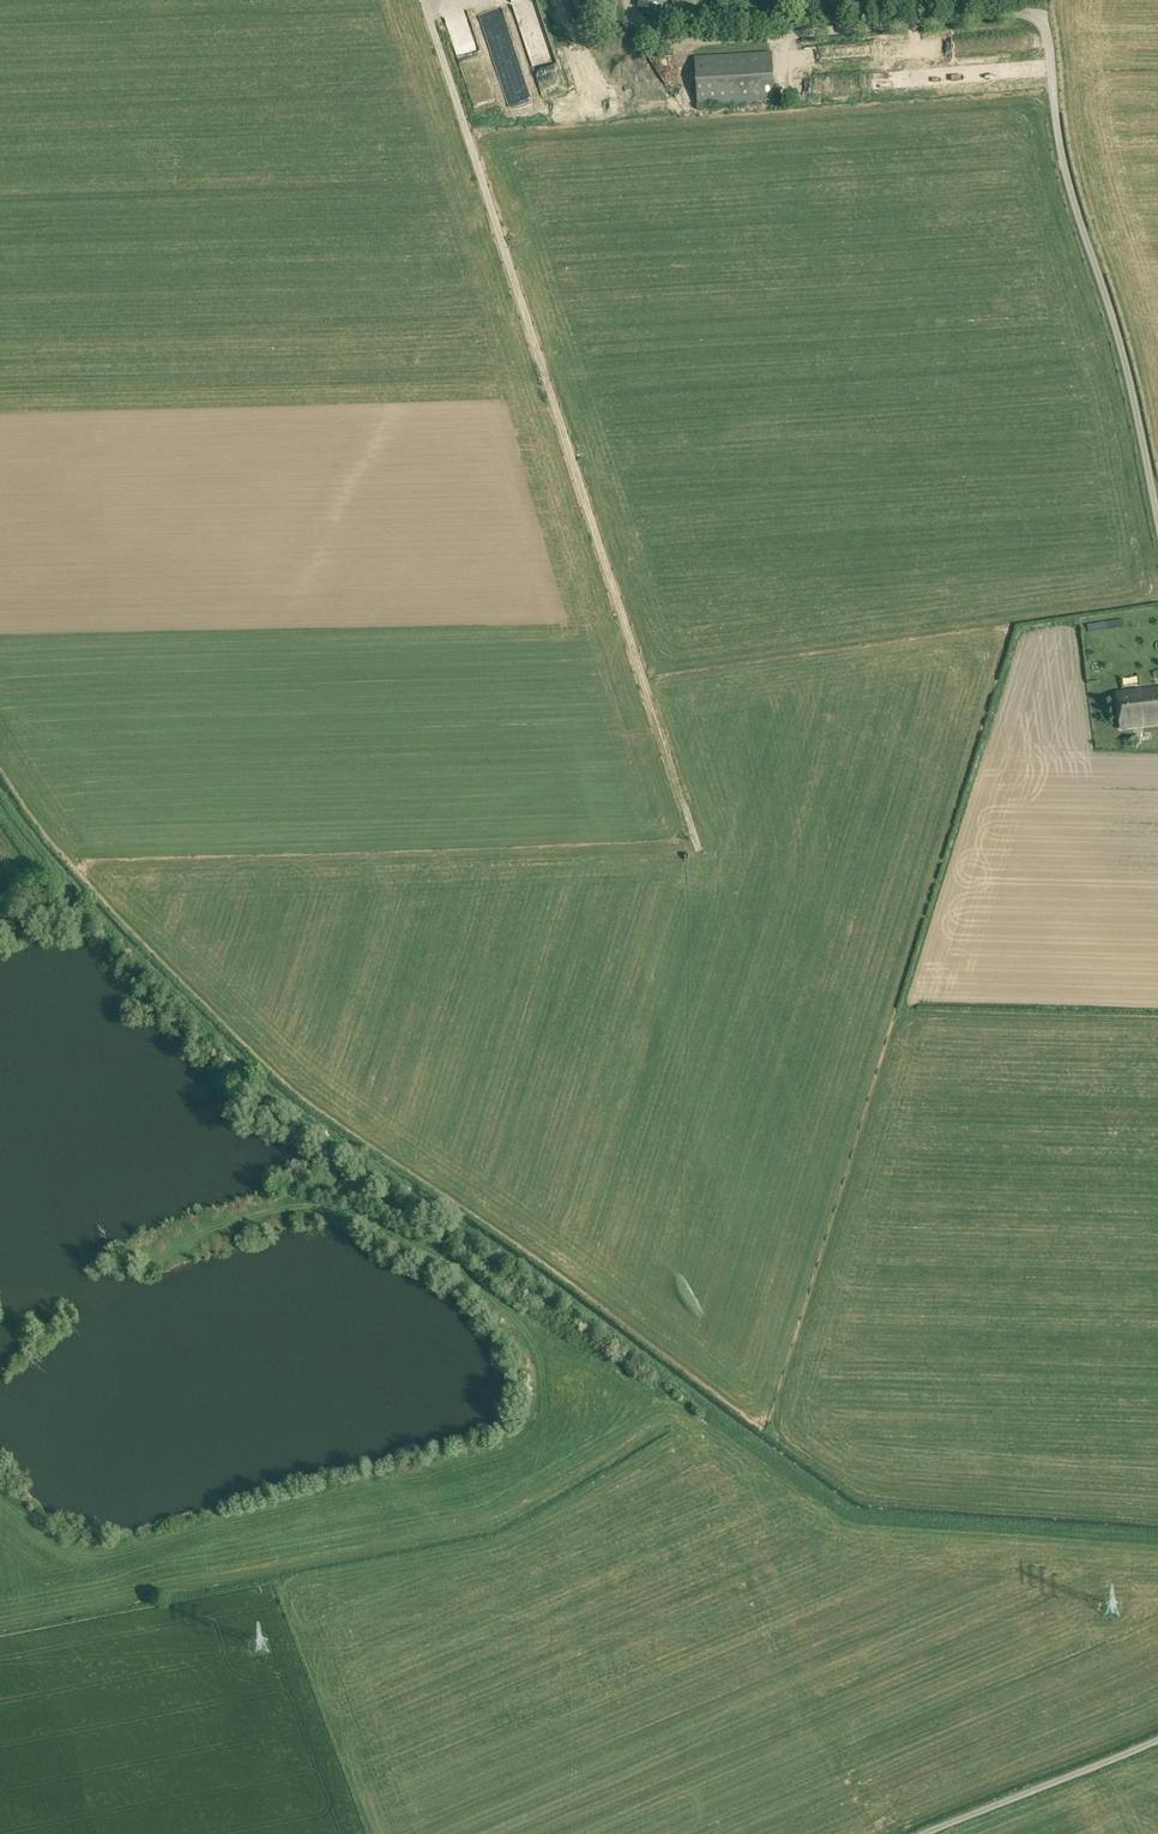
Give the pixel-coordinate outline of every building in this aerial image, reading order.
[(662,13),(665,0),(639,0),(637,6),(662,13)] [(675,6),(675,10),(677,13),(679,17),(683,20),(686,23),(691,24),(696,25),(702,25),(707,22),(711,18),(714,14),(716,9),(717,4),(717,0),(675,0),(675,2),(675,6)] [(695,57),(698,106),(775,101),(772,53),(695,57)] [(803,81),(806,96),(813,94),(810,80),(803,81)] [(1121,728),(1157,723),(1157,688),(1117,693),(1121,728)]
